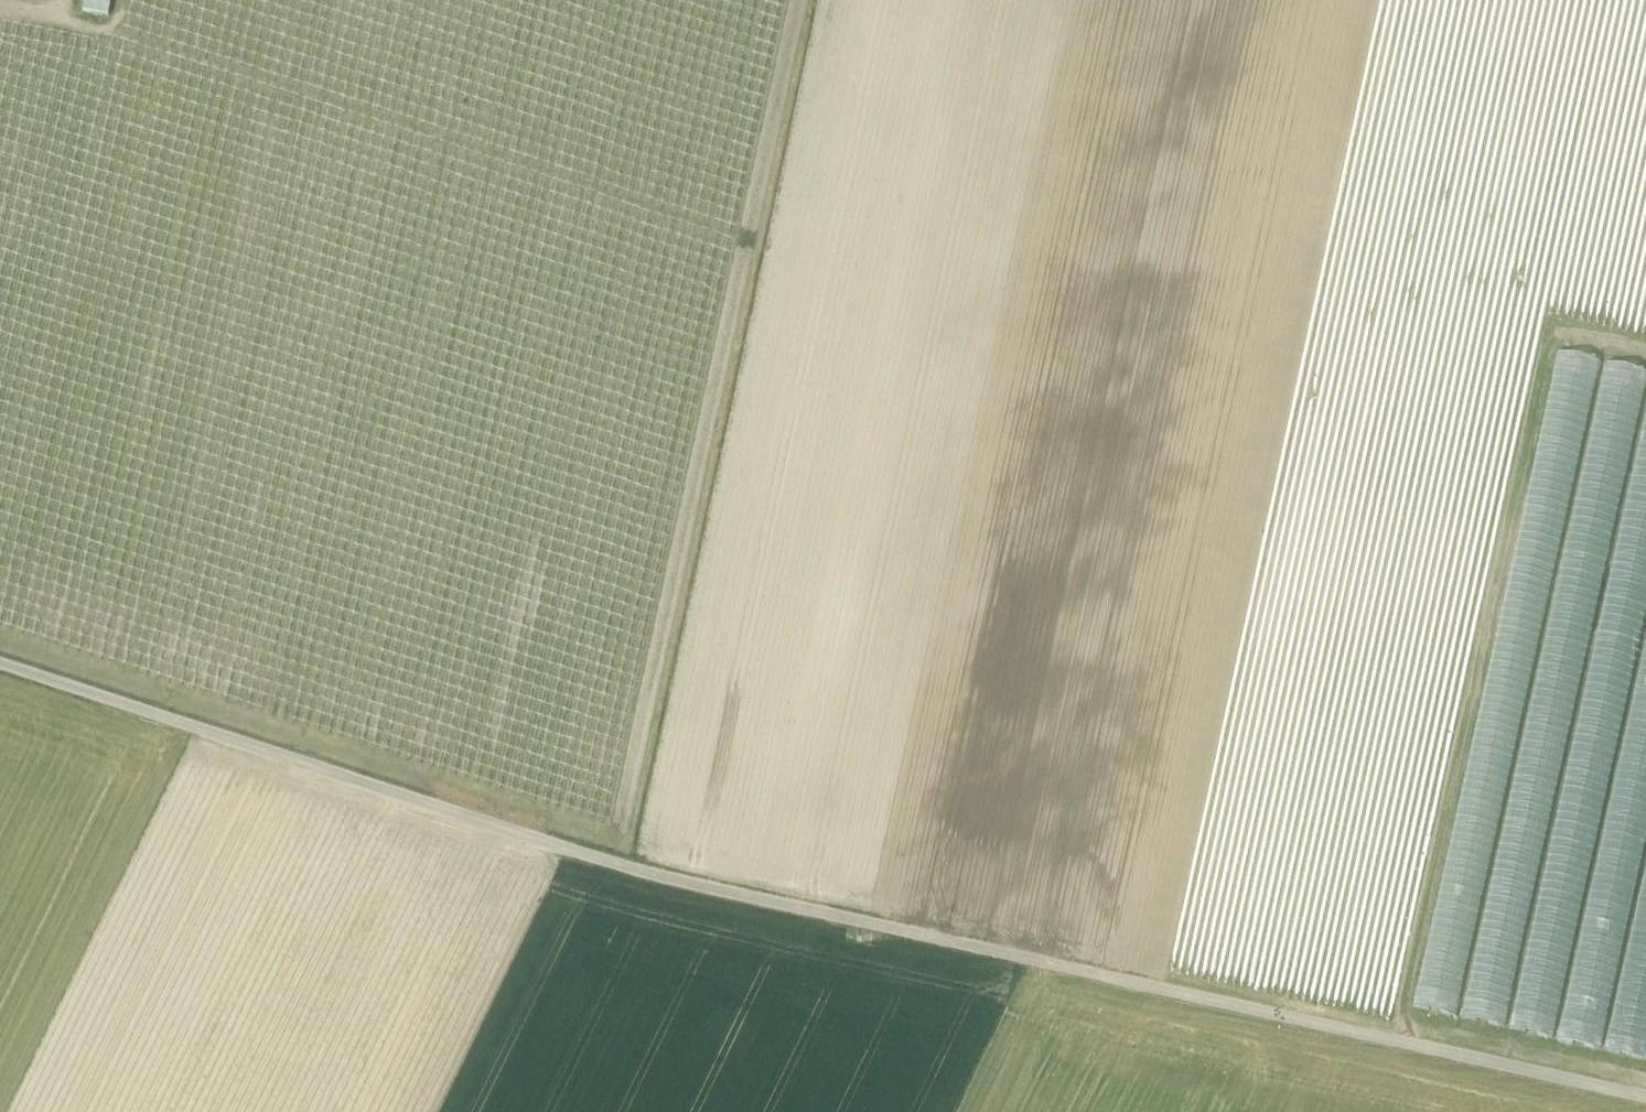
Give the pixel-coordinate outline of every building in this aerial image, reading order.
[(1563,358),(1414,1015),(1645,1067),(1645,377),(1563,358)]
